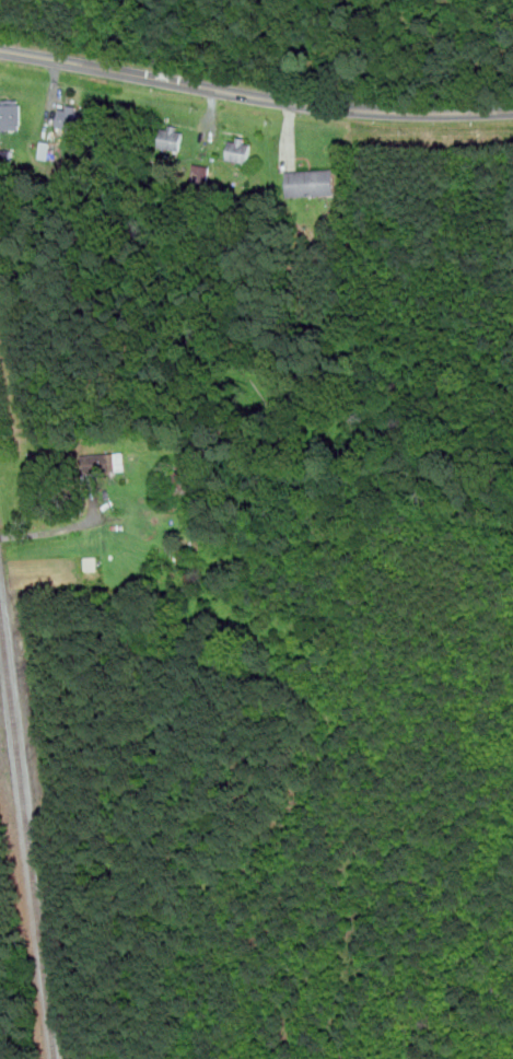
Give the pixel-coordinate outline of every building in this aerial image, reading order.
[(23,129),(23,98),(1,98),(1,129),(23,129)] [(58,127),(79,131),(83,106),(62,102),(58,127)] [(182,151),(186,127),(164,123),(160,147),(182,151)] [(249,163),(254,138),(232,136),(229,160),(249,163)] [(212,165),(195,163),(193,185),(209,187),(212,165)] [(337,195),(336,168),(288,170),(289,196),(337,195)] [(128,472),(127,452),(77,455),(78,475),(128,472)]
